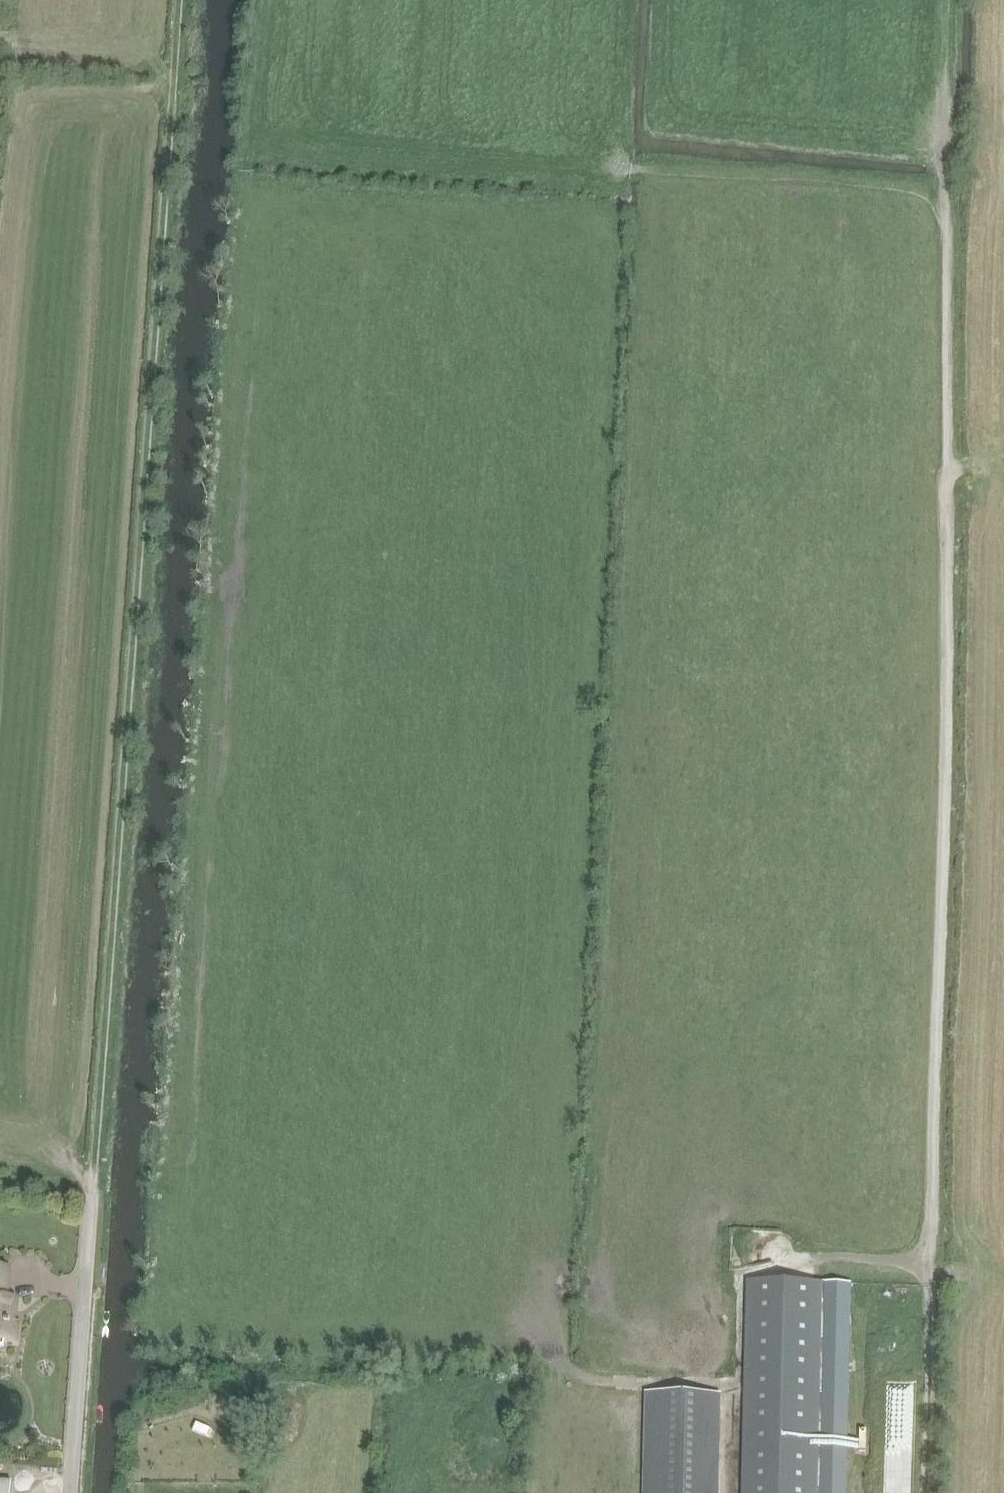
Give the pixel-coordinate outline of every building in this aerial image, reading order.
[(3,1346),(4,1341),(16,1342),(18,1322),(13,1322),(14,1298),(6,1298),(8,1268),(0,1268),(0,1346),(3,1346)] [(742,1492),(843,1492),(848,1284),(747,1281),(742,1492)] [(718,1395),(646,1394),(644,1492),(716,1492),(718,1395)] [(12,1482),(0,1481),(0,1492),(11,1492),(12,1482)]
